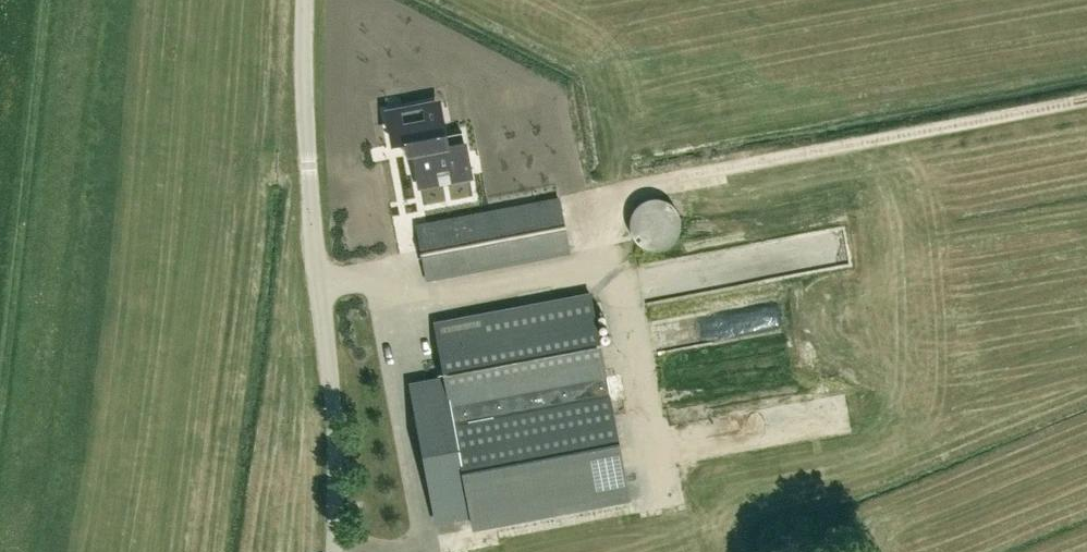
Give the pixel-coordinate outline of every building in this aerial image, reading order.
[(468,164),(462,131),(445,135),(439,103),(387,112),(392,137),(400,143),(407,142),(409,150),(413,149),(417,173),(448,167),(451,178),(470,175),(468,164)] [(569,252),(558,198),(416,225),(426,279),(569,252)] [(631,210),(633,250),(678,248),(675,207),(631,210)] [(843,231),(750,247),(752,257),(709,264),(714,287),(848,264),(843,231)] [(628,497),(590,293),(435,322),(445,376),(411,383),(436,521),(471,515),(473,526),(628,497)] [(753,308),(755,335),(775,334),(774,307),(753,308)]
